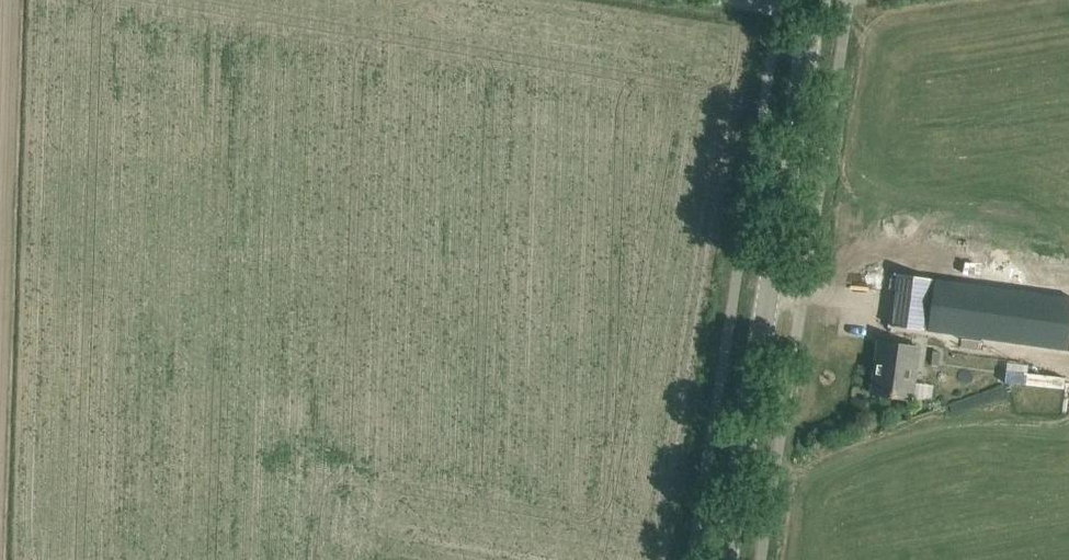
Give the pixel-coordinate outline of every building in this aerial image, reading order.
[(914,325),(1028,341),(1034,303),(920,287),(914,325)] [(871,393),(893,397),(912,399),(920,348),(879,342),(871,393)]
